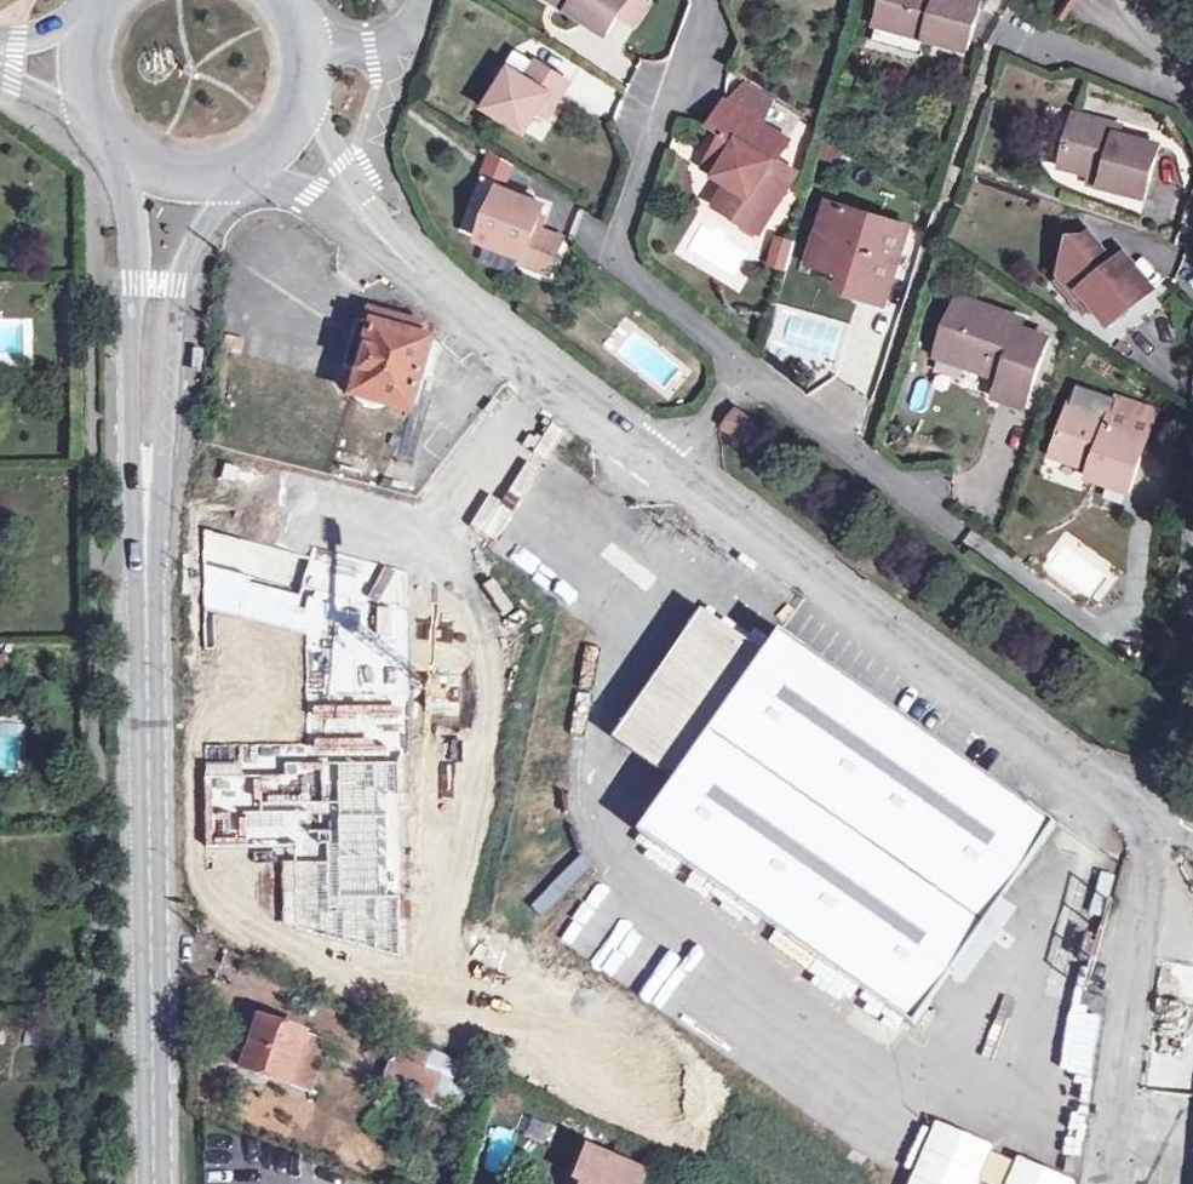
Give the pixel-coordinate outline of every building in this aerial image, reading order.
[(371,14),(388,0),(359,0),(371,14)] [(565,24),(571,15),(550,0),(529,0),(565,24)] [(565,24),(603,49),(620,25),(634,5),(625,0),(550,0),(571,15),(565,24)] [(881,25),(928,40),(925,51),(965,61),(980,11),(944,0),(888,0),(881,25)] [(650,16),(634,5),(620,25),(637,32),(650,16)] [(921,66),(925,51),(928,40),(881,25),(873,51),(921,66)] [(546,108),(555,113),(569,94),(538,73),(527,91),(511,81),(484,120),(521,144),(539,119),(546,108)] [(546,124),(555,113),(546,108),(539,119),(546,124)] [(727,143),(712,166),(748,189),(743,195),(737,191),(721,215),(757,238),(795,180),(775,167),(787,148),(726,108),(709,132),(727,143)] [(1100,189),(1097,196),(1136,206),(1149,157),(1109,147),(1111,136),(1067,125),(1053,177),(1088,186),(1100,189)] [(748,189),(712,166),(707,174),(725,187),(713,210),(721,215),(737,191),(743,195),(748,189)] [(1086,193),(1097,196),(1100,189),(1088,186),(1086,193)] [(468,220),(487,229),(501,198),(482,189),(468,220)] [(501,198),(487,229),(478,250),(522,270),(520,275),(547,288),(564,254),(534,239),(544,218),(501,198)] [(859,288),(852,305),(851,308),(880,316),(904,237),(825,211),(813,248),(831,253),(824,277),(843,283),(859,288)] [(763,264),(784,271),(794,240),(772,233),(763,264)] [(1059,261),(1055,282),(1072,302),(1078,298),(1083,305),(1104,329),(1148,296),(1120,262),(1107,269),(1085,242),(1059,261)] [(805,272),(824,277),(831,253),(813,248),(805,272)] [(1071,313),(1083,305),(1078,298),(1072,302),(1055,282),(1052,294),(1071,313)] [(838,299),(852,305),(859,288),(843,283),(838,299)] [(950,308),(929,374),(995,396),(992,408),(1021,418),(1044,347),(1014,338),(1016,330),(950,308)] [(420,353),(423,338),(376,326),(372,338),(361,336),(350,385),(358,388),(355,401),(365,417),(396,425),(396,423),(414,425),(423,389),(429,390),(433,368),(429,368),(432,357),(420,353)] [(192,344),(190,370),(202,371),(204,345),(192,344)] [(1052,465),(1076,473),(1091,478),(1086,490),(1126,502),(1146,445),(1070,418),(1052,465)] [(1071,485),(1086,490),(1091,478),(1076,473),(1071,485)] [(306,713),(407,712),(405,571),(312,547),(309,556),(202,528),(203,609),(306,632),(306,713)] [(686,793),(773,665),(710,622),(622,750),(686,793)] [(686,793),(649,845),(926,1035),(1065,834),(788,643),(773,665),(686,793)] [(402,957),(398,763),(285,764),(285,776),(203,775),(203,848),(282,847),(286,923),(402,957)] [(249,1078),(293,1092),(309,1042),(265,1028),(249,1078)] [(404,1035),(384,1073),(430,1099),(451,1061),(404,1035)] [(991,1141),(930,1118),(905,1183),(975,1183),(991,1141)] [(551,1138),(551,1121),(527,1120),(527,1138),(551,1138)] [(999,1183),(1067,1183),(1070,1176),(1009,1154),(999,1183)] [(648,1182),(595,1161),(586,1183),(647,1183),(648,1182)]
